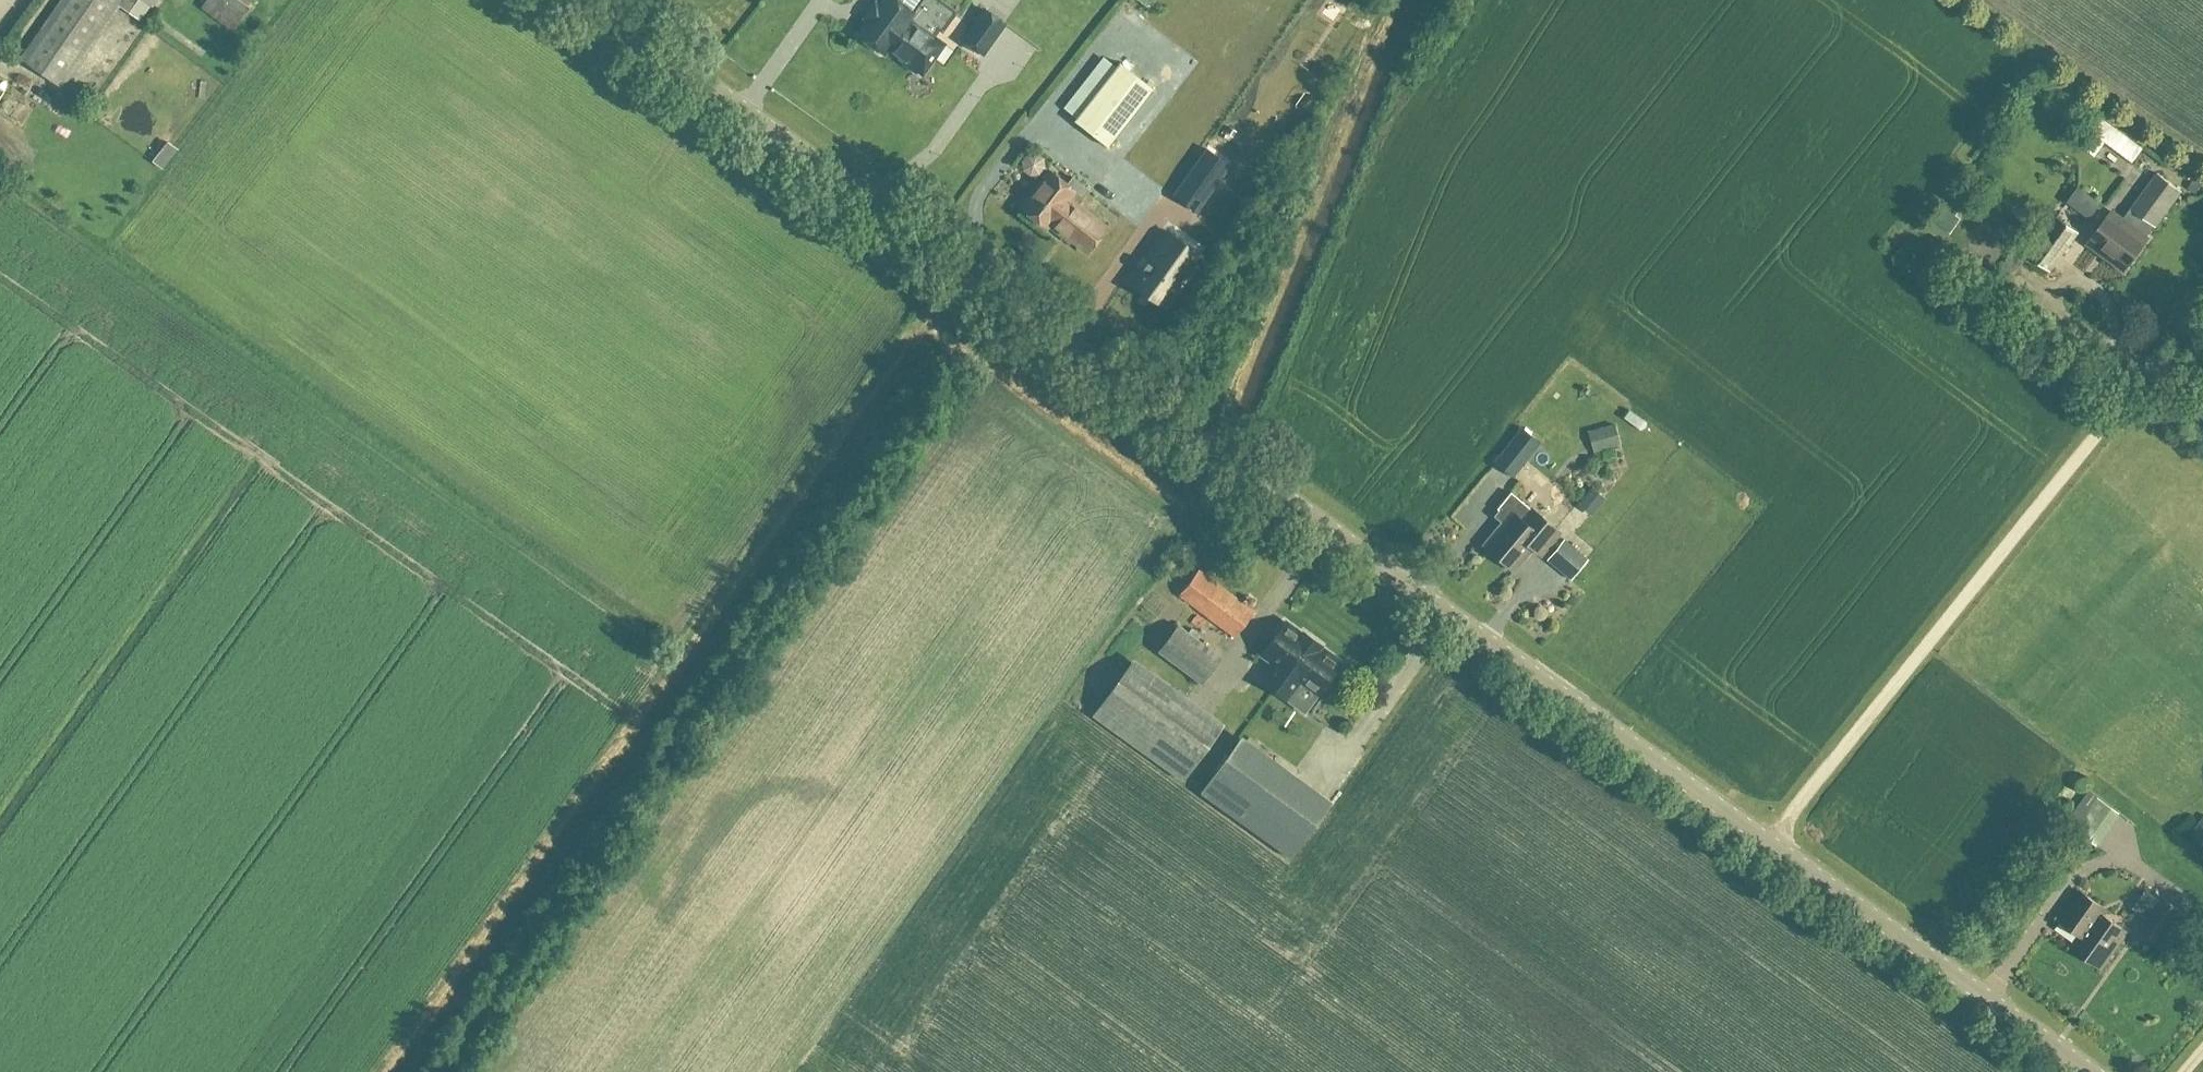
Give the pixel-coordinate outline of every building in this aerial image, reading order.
[(25,59),(59,83),(118,0),(67,0),(25,59)] [(247,9),(253,0),(233,0),(247,9)] [(914,12),(897,0),(885,0),(860,35),(864,38),(863,41),(871,47),(874,45),(885,53),(888,48),(914,12)] [(914,12),(888,48),(906,60),(904,63),(917,72),(919,70),(923,73),(944,45),(921,28),(940,1),(938,0),(923,0),(914,12)] [(1005,23),(985,9),(963,40),(983,54),(1005,23)] [(1120,62),(1074,120),(1109,147),(1154,89),(1120,62)] [(1210,194),(1221,179),(1230,165),(1207,148),(1197,162),(1187,177),(1174,195),(1198,211),(1210,194)] [(1066,183),(1050,170),(1022,206),(1047,226),(1048,224),(1081,182),(1072,175),(1066,183)] [(2156,226),(2182,190),(2157,172),(2123,219),(2112,211),(2089,243),(2125,269),(2147,238),(2145,236),(2154,224),(2156,226)] [(1048,224),(1061,234),(1062,232),(1087,252),(1107,227),(1078,204),(1089,189),(1081,182),(1048,224)] [(2101,204),(2080,188),(2069,203),(2090,219),(2101,204)] [(1952,230),(1961,218),(1957,215),(1963,207),(1950,198),(1935,218),(1952,230)] [(2057,218),(2031,253),(2052,269),(2078,234),(2057,218)] [(1168,233),(1133,282),(1164,304),(1199,255),(1168,233)] [(1522,427),(1495,461),(1514,477),(1541,442),(1522,427)] [(1527,524),(1533,529),(1542,518),(1530,508),(1509,491),(1495,508),(1505,516),(1481,545),(1498,558),(1527,524)] [(1559,531),(1542,518),(1533,529),(1527,524),(1498,558),(1513,570),(1532,547),(1540,554),(1559,531)] [(1570,579),(1587,559),(1564,539),(1547,559),(1570,579)] [(1235,637),(1255,610),(1199,568),(1179,595),(1235,637)] [(1285,622),(1262,654),(1275,664),(1263,681),(1287,699),(1300,681),(1318,694),(1341,662),(1319,647),(1321,645),(1304,633),(1303,635),(1285,622)] [(1178,625),(1174,631),(1159,652),(1201,683),(1221,656),(1178,625)] [(1221,727),(1131,662),(1093,715),(1183,781),(1221,727)] [(1200,792),(1251,829),(1289,776),(1238,739),(1200,792)] [(2071,945),(2102,968),(2128,932),(2098,910),(2101,906),(2079,890),(2058,919),(2079,934),(2071,945)] [(2182,912),(2162,898),(2140,928),(2160,942),(2182,912)]
